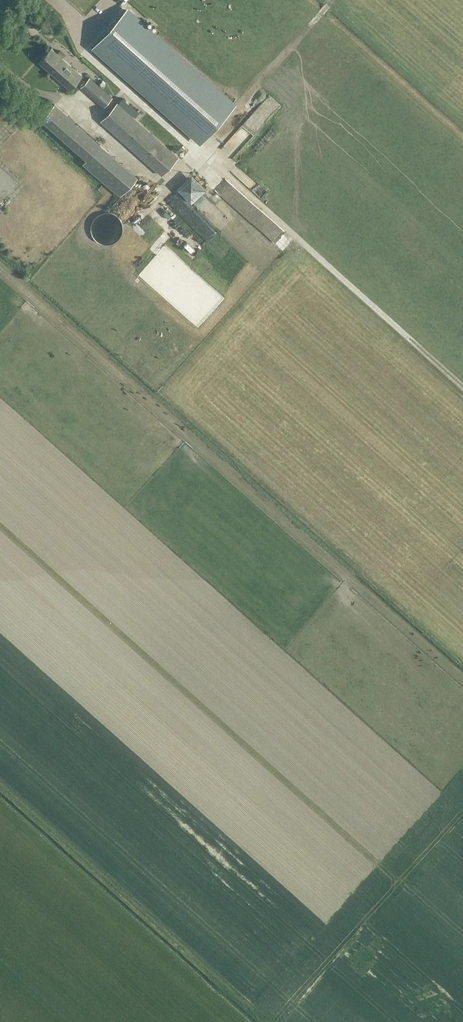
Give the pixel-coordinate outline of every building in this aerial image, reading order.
[(126,11),(96,45),(203,141),(234,107),(126,11)] [(38,30),(45,22),(36,14),(29,22),(38,30)] [(69,87),(81,74),(51,48),(40,61),(69,87)] [(104,107),(113,97),(90,76),(81,87),(104,107)] [(123,98),(119,103),(135,117),(139,113),(123,98)] [(139,176),(101,143),(55,102),(41,118),(87,159),(84,163),(121,196),(139,176)] [(163,174),(178,157),(117,102),(101,120),(163,174)] [(191,203),(207,188),(192,172),(176,187),(191,203)] [(176,190),(167,199),(179,212),(188,203),(176,190)] [(206,211),(215,202),(204,191),(195,200),(206,211)] [(194,239),(197,235),(192,231),(189,234),(194,239)]
